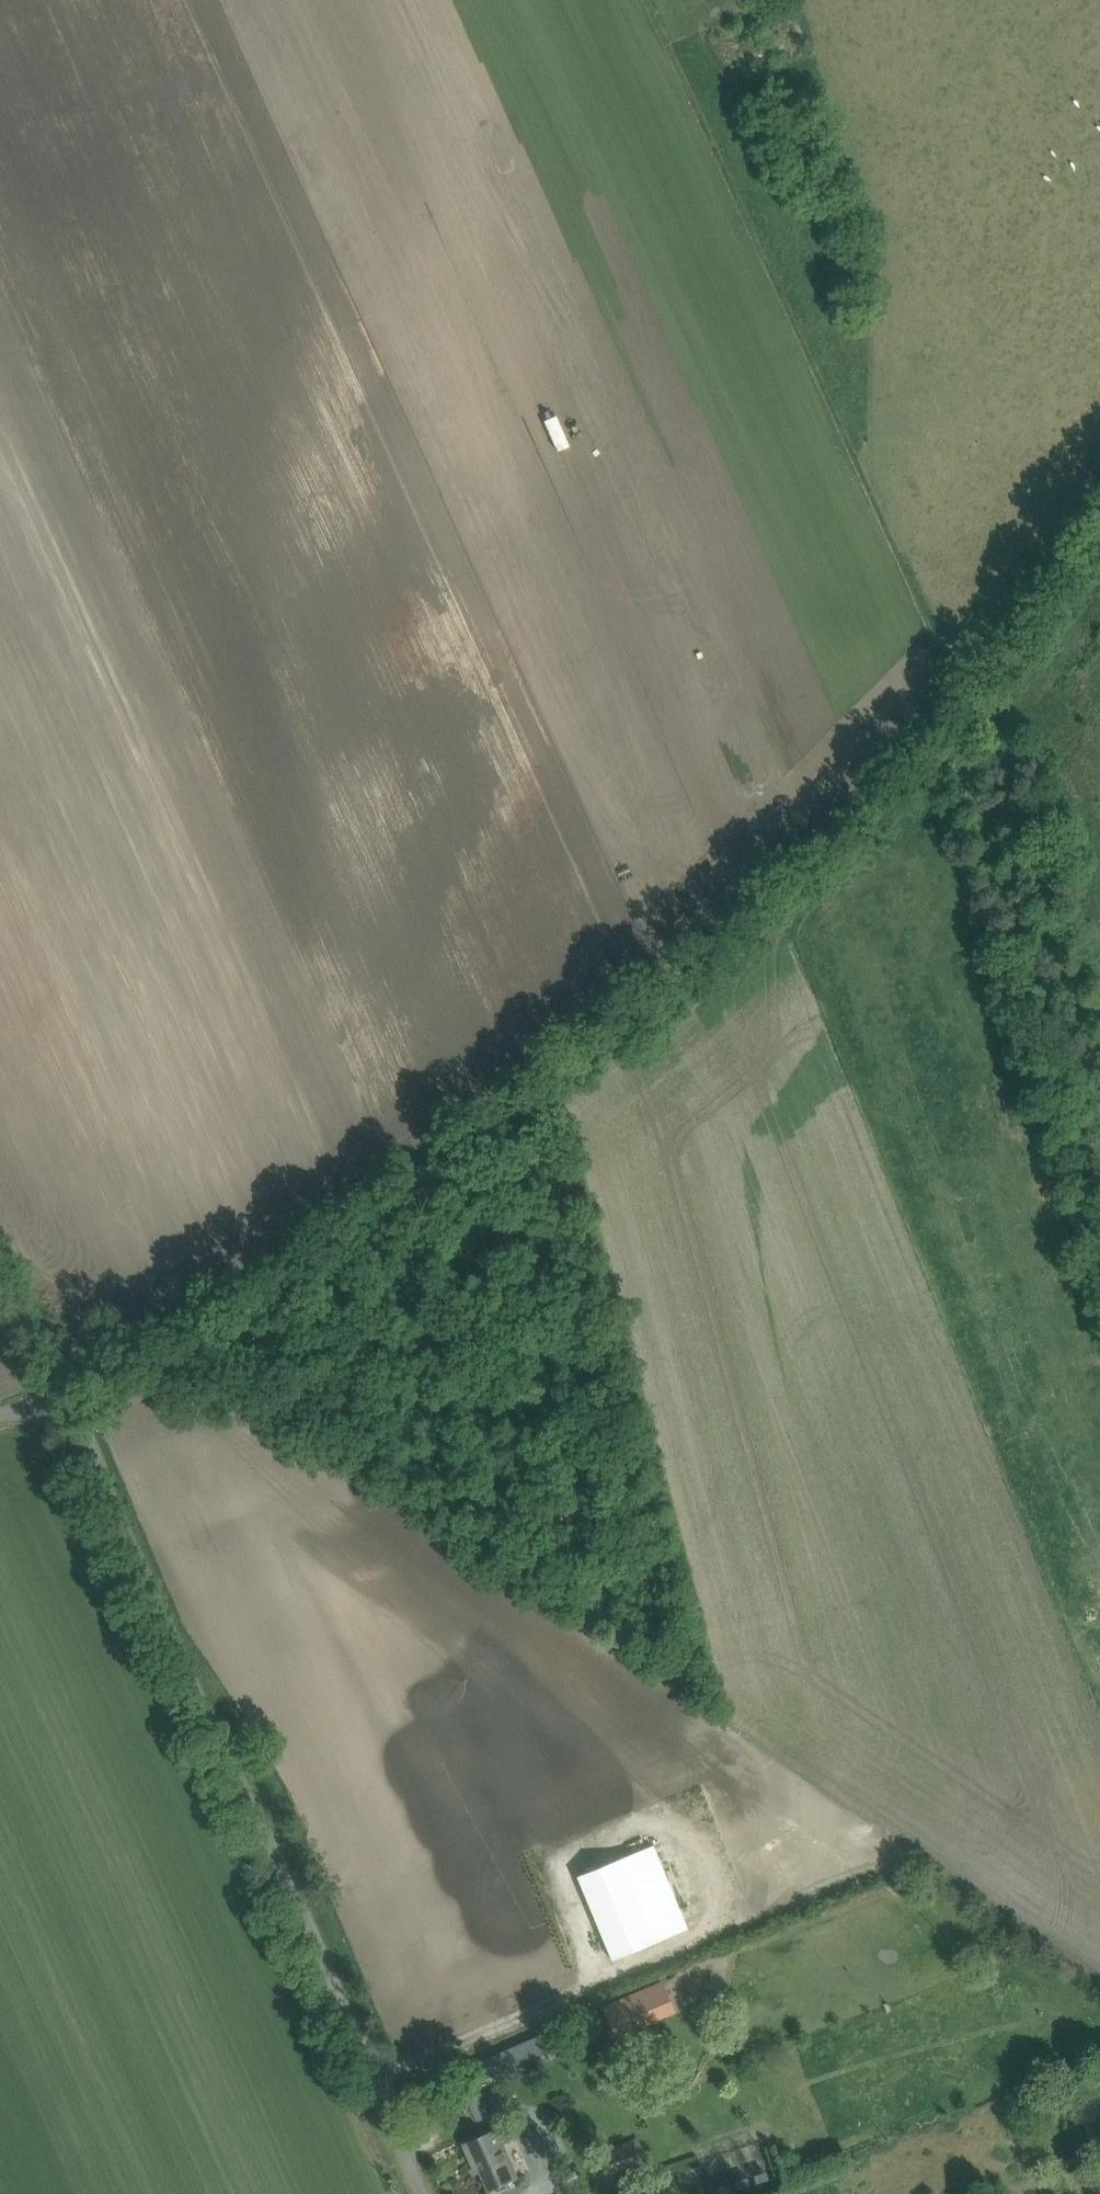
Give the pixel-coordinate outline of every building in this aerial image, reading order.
[(689,1927),(655,1844),(577,1876),(612,1959),(689,1927)] [(600,2011),(611,2037),(668,2013),(658,1987),(600,2011)] [(475,2062),(483,2078),(538,2053),(531,2036),(475,2062)] [(488,2190),(498,2186),(519,2176),(498,2129),(463,2144),(470,2161),(474,2159),(488,2190)] [(624,2143),(632,2164),(646,2159),(638,2137),(624,2143)]
